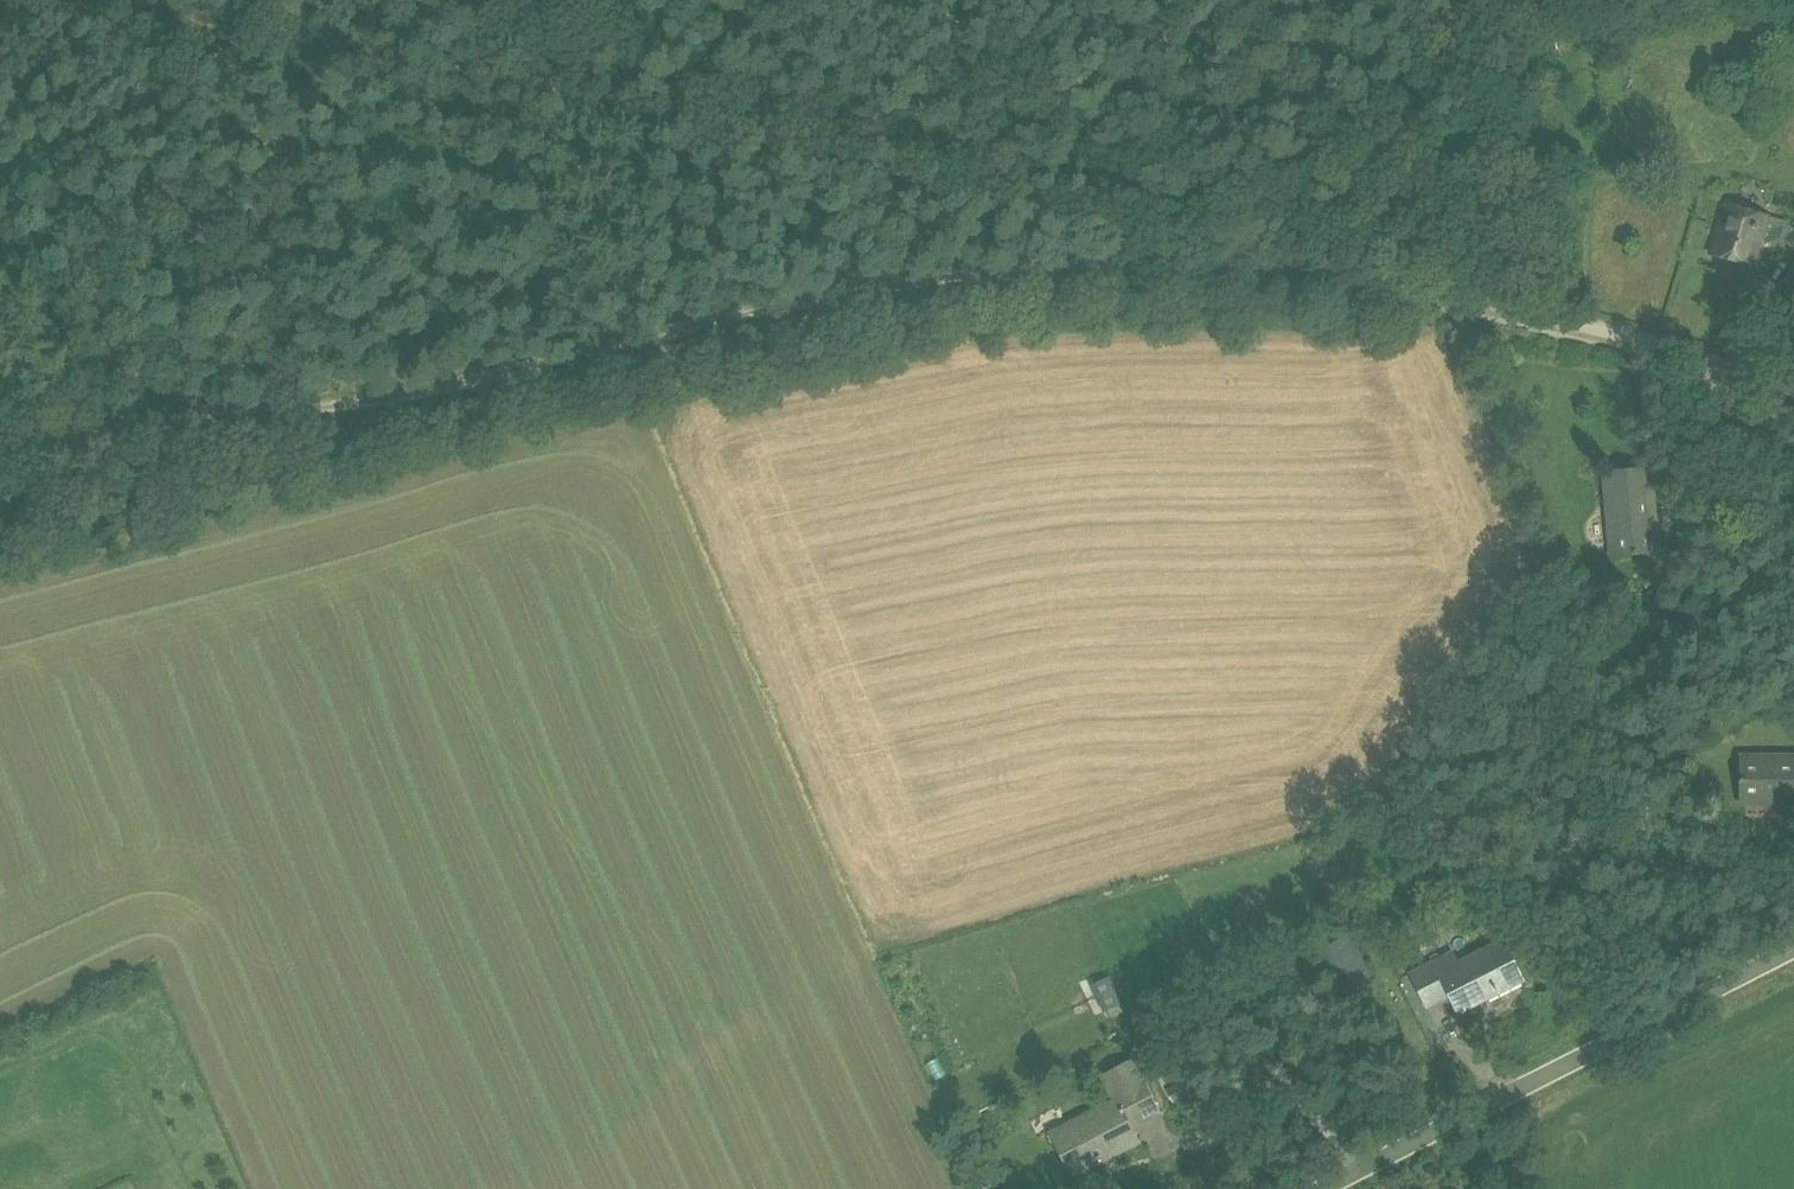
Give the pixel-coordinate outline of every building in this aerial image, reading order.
[(1792,226),(1786,220),(1768,216),(1725,203),(1710,253),(1753,266),(1762,238),(1770,240),(1783,238),(1793,250),(1793,224),(1792,226)] [(1659,551),(1652,467),(1603,472),(1606,504),(1612,503),(1617,555),(1659,551)] [(1740,755),(1740,797),(1792,797),(1792,803),(1793,803),(1793,755),(1740,755)] [(1372,976),(1352,931),(1315,950),(1336,992),(1372,976)] [(1522,980),(1501,940),(1456,962),(1451,952),(1410,972),(1428,1007),(1451,995),(1460,1012),(1522,980)] [(1158,1111),(1132,1060),(1103,1076),(1115,1100),(1051,1133),(1073,1174),(1138,1141),(1130,1125),(1158,1111)] [(1166,1088),(1173,1103),(1191,1093),(1184,1079),(1166,1088)]
